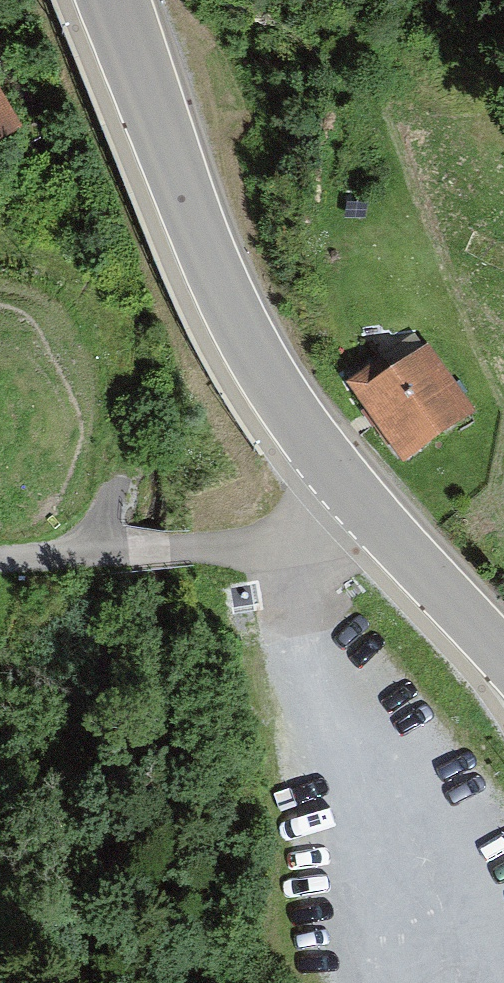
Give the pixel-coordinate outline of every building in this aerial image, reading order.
[(20,124),(0,91),(0,136),(20,124)] [(469,405),(430,352),(362,401),(401,454),(469,405)]
